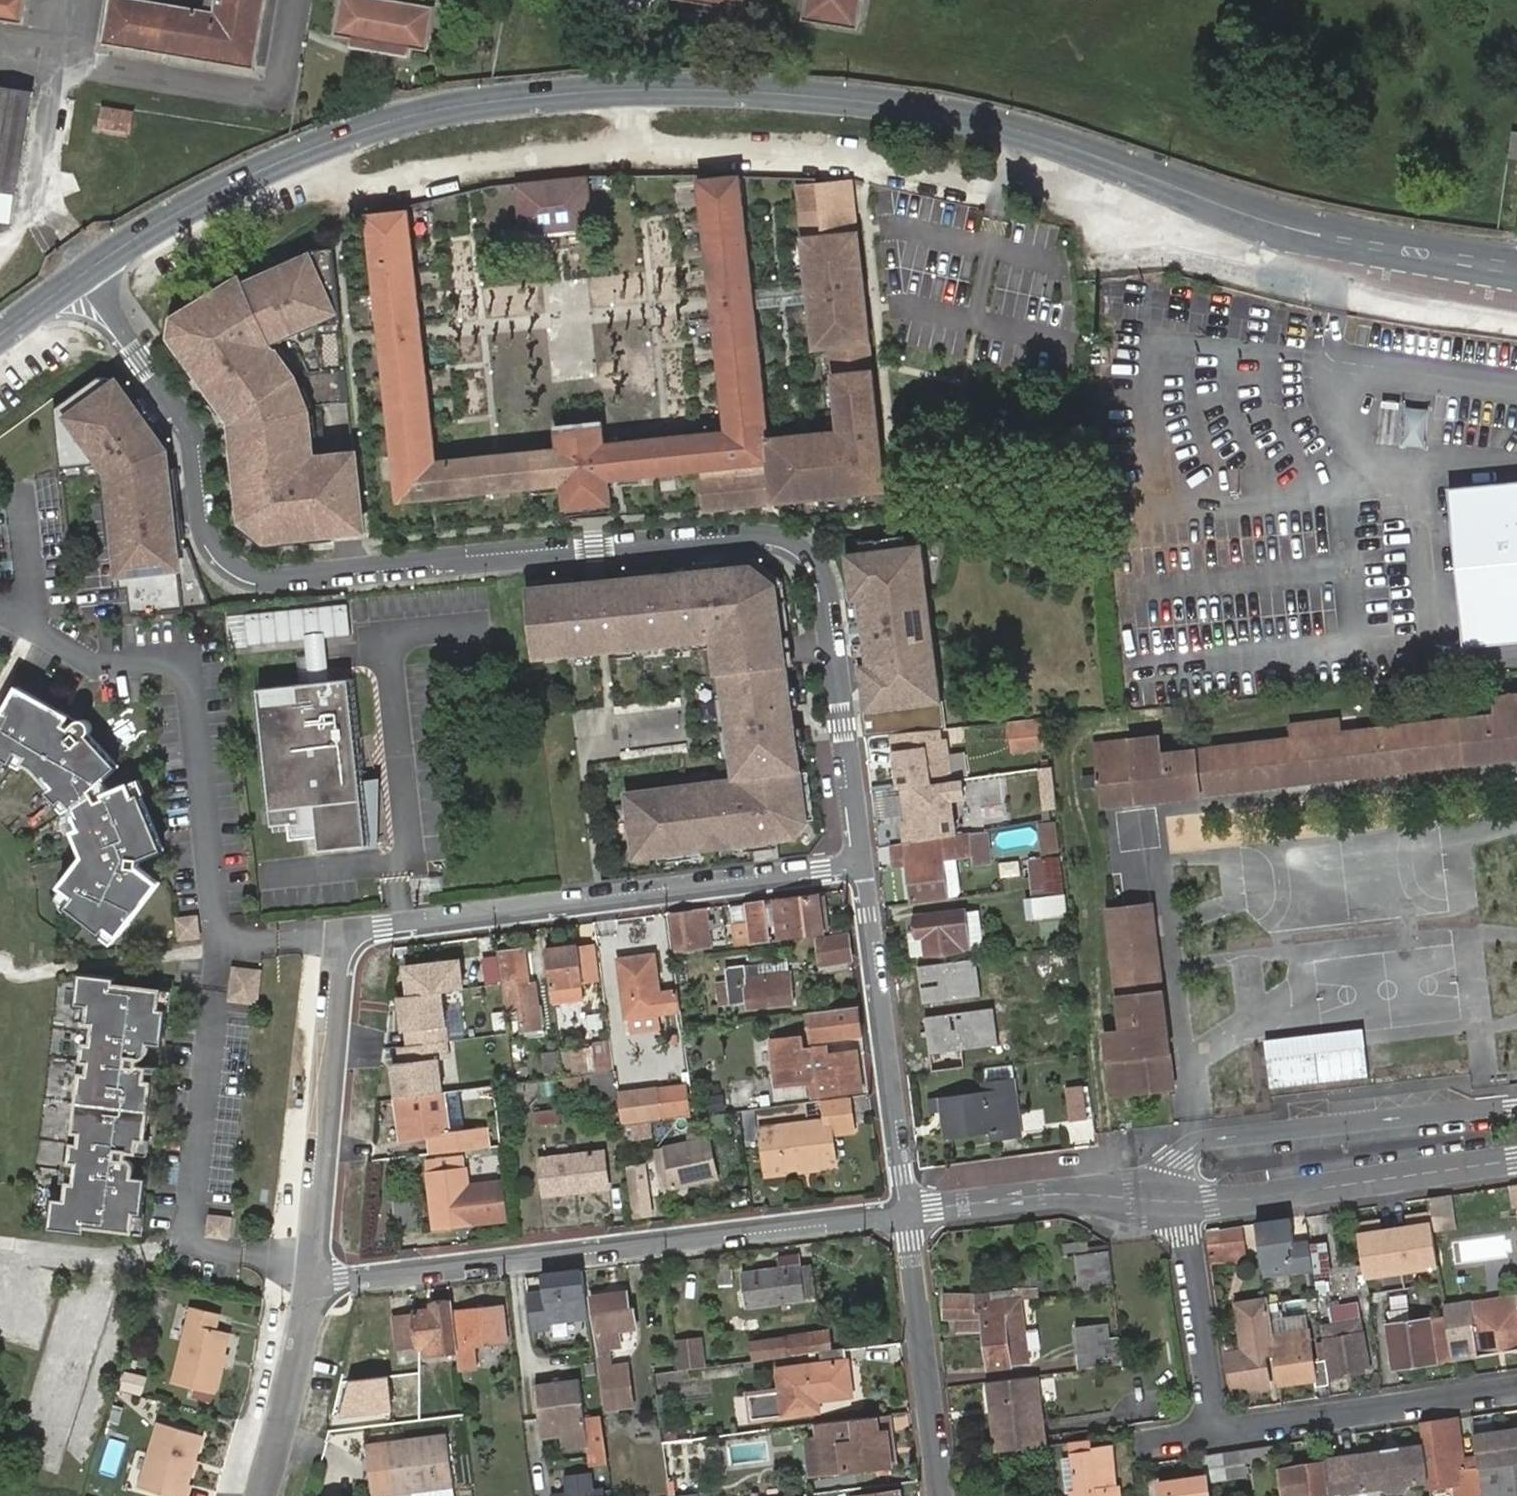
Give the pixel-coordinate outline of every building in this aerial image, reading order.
[(20,30),(25,0),(0,0),(0,26),(20,30)] [(216,3),(201,0),(114,0),(108,36),(258,61),(268,0),(216,0),(216,3)] [(408,63),(409,53),(425,56),(431,13),(354,0),(341,0),(335,41),(352,43),(351,54),(408,63)] [(734,10),(735,0),(669,0),(734,10)] [(793,19),(846,28),(850,0),(796,0),(793,19)] [(14,218),(36,89),(0,83),(0,216),(14,218)] [(136,110),(106,105),(104,122),(132,128),(136,110)] [(588,175),(514,182),(519,236),(595,228),(588,175)] [(559,451),(530,454),(533,487),(563,484),(563,487),(565,510),(566,512),(612,507),(612,504),(610,479),(702,471),(705,510),(885,492),(859,228),(824,232),(803,234),(815,346),(832,344),(842,430),(768,439),(738,176),(698,179),(727,433),(609,444),(605,445),(602,423),(557,428),(559,451)] [(856,202),(855,186),(820,190),(821,205),(856,202)] [(821,205),(820,190),(796,194),(798,213),(822,211),(821,205)] [(822,211),(824,232),(859,228),(856,202),(821,205),(822,211)] [(407,211),(367,215),(370,238),(370,245),(398,501),(533,487),(530,454),(434,464),(422,355),(420,336),(407,216),(407,211)] [(340,311),(311,249),(245,279),(274,341),(340,311)] [(274,341),(245,279),(241,273),(171,315),(170,337),(231,423),(240,522),(265,543),(369,534),(360,452),(317,454),(312,409),(297,375),(278,349),(274,341)] [(170,449),(118,378),(64,416),(106,473),(118,578),(183,571),(170,449)] [(1427,443),(1430,406),(1408,404),(1405,441),(1427,443)] [(1479,486),(1493,645),(1516,642),(1516,482),(1479,486)] [(1493,645),(1479,486),(1449,488),(1464,647),(1493,645)] [(913,541),(835,551),(854,711),(933,701),(913,541)] [(754,564),(530,584),(538,665),(605,659),(714,650),(726,720),(736,784),(633,796),(642,861),(812,836),(819,822),(783,587),(754,564)] [(347,604),(247,615),(250,644),(307,638),(312,687),(330,685),(325,637),(350,634),(347,604)] [(361,787),(354,732),(348,682),(330,685),(312,687),(255,693),(271,827),(303,823),(301,809),(312,808),(318,852),(368,846),(361,787)] [(0,724),(0,759),(9,763),(16,747),(32,754),(29,761),(37,766),(57,788),(53,792),(66,806),(70,802),(75,806),(86,831),(80,833),(88,858),(65,887),(82,899),(74,909),(103,931),(108,925),(119,934),(158,885),(142,872),(137,856),(161,849),(138,798),(134,799),(129,787),(109,795),(112,801),(100,805),(92,792),(119,768),(90,735),(92,732),(92,729),(92,727),(91,724),(90,722),(88,720),(85,719),(83,718),(80,719),(78,720),(76,721),(73,726),(72,728),(64,724),(68,717),(20,689),(0,724)] [(1495,697),(1497,715),(1335,732),(1334,716),(1294,721),(1296,738),(1162,753),(1160,738),(1132,741),(1139,802),(1516,758),(1516,695),(1495,697)] [(1047,734),(1044,720),(1009,723),(1010,738),(1047,734)] [(889,736),(903,845),(957,838),(952,804),(965,802),(963,782),(954,783),(947,729),(889,736)] [(1047,734),(1010,738),(1012,752),(1049,747),(1047,734)] [(1139,802),(1132,741),(1097,745),(1100,777),(1101,786),(1103,806),(1139,802)] [(1101,786),(1100,777),(1082,778),(1082,789),(1101,786)] [(1059,851),(1056,820),(1038,823),(1041,853),(1059,851)] [(992,865),(988,834),(957,838),(903,845),(889,847),(891,862),(905,860),(906,865),(911,900),(961,893),(956,861),(971,859),(972,868),(992,865)] [(1063,893),(1059,857),(1045,858),(1028,860),(1033,896),(1029,897),(1031,920),(1066,915),(1063,893)] [(794,897),(785,898),(790,937),(821,932),(818,898),(793,901),(794,897)] [(818,898),(821,932),(828,931),(824,897),(818,898)] [(1106,1057),(1169,1049),(1152,902),(1109,907),(1122,1029),(1103,1030),(1106,1057)] [(750,906),(751,912),(752,922),(753,933),(755,942),(787,939),(784,922),(768,925),(765,904),(750,906)] [(711,936),(708,910),(696,911),(690,914),(672,916),(678,950),(713,945),(711,936)] [(959,912),(964,948),(985,945),(980,910),(959,912)] [(924,936),(926,953),(964,948),(959,912),(959,911),(914,917),(916,937),(924,936)] [(197,917),(178,919),(181,940),(200,937),(197,917)] [(753,933),(752,922),(734,924),(736,945),(755,942),(753,933)] [(853,964),(849,935),(819,939),(823,968),(853,964)] [(919,954),(926,953),(924,936),(916,937),(919,954)] [(597,944),(579,947),(583,981),(602,980),(597,944)] [(579,947),(547,950),(552,988),(556,988),(584,984),(583,981),(579,947)] [(525,951),(497,953),(500,975),(503,1010),(517,1009),(520,1032),(538,1029),(533,984),(529,985),(525,951)] [(622,959),(624,977),(657,973),(655,955),(622,959)] [(461,957),(405,965),(409,995),(398,997),(402,1029),(405,1028),(408,1046),(400,1047),(402,1063),(392,1064),(396,1099),(440,1094),(435,1056),(449,1055),(441,991),(465,988),(461,957)] [(982,957),(922,965),(927,1005),(988,997),(982,957)] [(790,973),(789,960),(745,966),(746,979),(790,973)] [(790,973),(746,979),(745,966),(726,969),(730,1006),(748,1003),(749,1010),(794,1005),(790,973)] [(261,971),(234,968),(230,1000),(258,1003),(261,971)] [(660,991),(657,973),(624,977),(628,1016),(631,1016),(633,1033),(660,1030),(659,1013),(662,1013),(680,1011),(678,989),(660,991)] [(111,983),(84,981),(81,1002),(91,1003),(89,1023),(96,1024),(93,1049),(86,1048),(84,1061),(91,1062),(90,1077),(83,1076),(76,1132),(83,1133),(82,1148),(75,1147),(73,1163),(80,1164),(77,1187),(71,1186),(68,1205),(59,1204),(56,1226),(83,1229),(84,1226),(131,1231),(133,1212),(140,1212),(144,1182),(132,1181),(133,1172),(133,1169),(131,1167),(129,1165),(128,1164),(127,1163),(124,1163),(125,1152),(136,1153),(137,1138),(144,1139),(150,1086),(143,1085),(144,1071),(136,1070),(137,1057),(140,1057),(143,1055),(145,1053),(146,1049),(146,1044),(159,1045),(163,1013),(155,1012),(158,993),(110,988),(111,983)] [(585,1000),(584,984),(556,988),(558,1003),(585,1000)] [(813,1042),(862,1036),(858,1006),(809,1012),(813,1042)] [(1000,1010),(930,1019),(935,1056),(1005,1048),(1000,1010)] [(1264,1033),(1269,1084),(1368,1075),(1363,1024),(1264,1033)] [(774,1041),(774,1047),(807,1043),(806,1036),(774,1041)] [(807,1043),(774,1047),(778,1083),(816,1078),(816,1092),(817,1092),(825,1091),(861,1087),(856,1051),(829,1055),(827,1047),(808,1049),(807,1043)] [(542,1051),(545,1072),(559,1069),(556,1049),(542,1051)] [(1173,1085),(1169,1049),(1106,1057),(1110,1092),(1173,1085)] [(588,1055),(563,1059),(565,1074),(590,1070),(588,1055)] [(599,1100),(618,1098),(618,1097),(614,1070),(596,1073),(599,1100)] [(947,1137),(993,1131),(1004,1130),(1003,1117),(1020,1115),(1015,1081),(987,1084),(989,1092),(987,1092),(987,1095),(950,1098),(951,1107),(944,1108),(944,1110),(944,1111),(947,1137)] [(1068,1089),(1071,1117),(1088,1115),(1084,1087),(1068,1089)] [(619,1099),(622,1126),(641,1124),(666,1121),(663,1091),(618,1097),(618,1098),(619,1099)] [(400,1140),(449,1132),(443,1093),(443,1094),(440,1094),(396,1099),(393,1100),(400,1140)] [(691,1098),(678,1100),(680,1115),(693,1112),(691,1098)] [(950,1098),(942,1099),(944,1108),(951,1107),(950,1098)] [(931,1111),(944,1110),(944,1108),(942,1099),(930,1100),(931,1111)] [(1004,1130),(993,1131),(994,1140),(1023,1137),(1020,1115),(1003,1117),(1004,1130)] [(668,1120),(670,1135),(679,1134),(677,1119),(668,1120)] [(641,1124),(642,1138),(670,1135),(668,1120),(666,1121),(641,1124)] [(800,1167),(821,1165),(837,1163),(831,1121),(762,1130),(767,1171),(790,1168),(800,1167)] [(622,1126),(624,1140),(642,1138),(641,1124),(622,1126)] [(449,1132),(452,1153),(477,1149),(474,1129),(449,1132)] [(695,1142),(656,1150),(662,1188),(717,1177),(710,1139),(708,1140),(707,1134),(694,1136),(695,1142)] [(545,1194),(607,1186),(602,1151),(540,1160),(545,1194)] [(452,1218),(471,1216),(463,1168),(450,1169),(448,1158),(426,1161),(434,1228),(453,1225),(452,1218)] [(631,1167),(638,1215),(653,1213),(646,1165),(631,1167)] [(822,1172),(821,1165),(800,1167),(801,1174),(822,1172)] [(790,1168),(767,1171),(768,1177),(791,1175),(790,1168)] [(1431,1213),(1433,1226),(1448,1224),(1444,1196),(1428,1198),(1431,1213)] [(1358,1224),(1371,1222),(1368,1207),(1355,1209),(1358,1224)] [(1358,1224),(1366,1277),(1439,1266),(1433,1226),(1431,1213),(1409,1216),(1410,1226),(1381,1230),(1379,1221),(1371,1222),(1358,1224)] [(208,1214),(206,1237),(229,1238),(231,1216),(208,1214)] [(472,1224),(471,1216),(452,1218),(453,1225),(472,1224)] [(1303,1217),(1287,1219),(1289,1232),(1305,1230),(1303,1217)] [(1287,1219),(1276,1220),(1278,1233),(1289,1232),(1287,1219)] [(1276,1220),(1256,1223),(1258,1235),(1268,1234),(1278,1233),(1276,1220)] [(1210,1255),(1247,1249),(1243,1226),(1206,1231),(1210,1255)] [(1268,1234),(1258,1235),(1260,1246),(1270,1245),(1268,1234)] [(1078,1254),(1089,1252),(1088,1240),(1063,1243),(1064,1255),(1078,1254)] [(1312,1243),(1317,1276),(1331,1274),(1327,1240),(1312,1243)] [(1210,1255),(1210,1263),(1249,1259),(1247,1249),(1210,1255)] [(1082,1288),(1114,1285),(1110,1250),(1089,1252),(1078,1254),(1082,1288)] [(804,1298),(800,1264),(799,1255),(780,1258),(780,1268),(743,1273),(747,1304),(804,1298)] [(738,1282),(735,1259),(719,1261),(723,1284),(738,1282)] [(800,1264),(804,1298),(819,1297),(816,1262),(800,1264)] [(1026,1273),(1038,1271),(1037,1264),(1025,1264),(1026,1273)] [(583,1270),(542,1276),(545,1301),(529,1303),(533,1330),(551,1328),(550,1322),(589,1317),(583,1270)] [(1038,1271),(1022,1273),(1023,1287),(1040,1285),(1038,1271)] [(591,1296),(597,1333),(599,1357),(604,1393),(625,1390),(628,1390),(623,1350),(606,1352),(604,1332),(636,1328),(633,1307),(630,1307),(627,1292),(591,1296)] [(957,1330),(985,1329),(987,1327),(986,1320),(1008,1318),(1005,1299),(992,1301),(984,1302),(983,1297),(945,1296),(944,1318),(956,1321),(957,1330)] [(1516,1351),(1516,1297),(1441,1306),(1450,1360),(1516,1351)] [(1028,1362),(1018,1298),(1005,1299),(1008,1318),(986,1320),(987,1327),(985,1329),(991,1367),(1028,1362)] [(1274,1348),(1272,1335),(1268,1304),(1267,1302),(1237,1305),(1243,1342),(1245,1352),(1237,1353),(1236,1343),(1226,1345),(1234,1390),(1269,1386),(1263,1349),(1274,1348)] [(1268,1304),(1272,1335),(1308,1330),(1305,1314),(1282,1317),(1280,1302),(1268,1304)] [(453,1312),(452,1303),(434,1305),(434,1310),(417,1313),(417,1316),(398,1319),(401,1348),(420,1346),(420,1349),(423,1349),(439,1348),(440,1356),(458,1354),(457,1347),(453,1312)] [(222,1362),(225,1352),(231,1330),(217,1327),(220,1312),(193,1305),(174,1380),(215,1391),(222,1362)] [(458,1354),(460,1366),(476,1365),(473,1345),(508,1341),(503,1306),(453,1312),(457,1347),(458,1354)] [(1436,1363),(1429,1321),(1413,1323),(1411,1311),(1390,1314),(1392,1326),(1389,1327),(1395,1368),(1436,1363)] [(1335,1341),(1365,1336),(1362,1321),(1332,1325),(1335,1341)] [(1076,1336),(1079,1367),(1106,1365),(1123,1364),(1120,1337),(1111,1338),(1109,1323),(1075,1325),(1076,1336)] [(1276,1365),(1279,1385),(1315,1381),(1316,1389),(1329,1387),(1326,1363),(1313,1365),(1313,1360),(1308,1330),(1283,1334),(1272,1335),(1274,1348),(1276,1365)] [(815,1339),(815,1334),(738,1344),(740,1360),(831,1350),(830,1337),(815,1339)] [(1335,1341),(1324,1343),(1328,1362),(1330,1379),(1369,1373),(1365,1336),(1335,1341)] [(699,1367),(695,1338),(675,1340),(679,1370),(699,1367)] [(1243,1342),(1236,1343),(1237,1353),(1245,1352),(1243,1342)] [(439,1348),(423,1349),(423,1356),(440,1356),(439,1348)] [(851,1397),(846,1350),(820,1353),(821,1367),(780,1373),(782,1394),(751,1397),(753,1421),(819,1413),(817,1397),(826,1396),(826,1400),(851,1397)] [(1036,1375),(987,1381),(996,1451),(1045,1446),(1036,1375)] [(388,1376),(350,1380),(343,1414),(391,1409),(388,1376)] [(587,1423),(589,1423),(583,1376),(537,1381),(544,1429),(587,1424),(587,1423)] [(891,1412),(819,1420),(820,1436),(824,1471),(892,1462),(889,1431),(894,1431),(891,1412)] [(1421,1424),(1424,1446),(1429,1480),(1430,1487),(1457,1484),(1459,1495),(1482,1495),(1478,1467),(1466,1469),(1458,1418),(1421,1424)] [(196,1457),(203,1433),(161,1421),(143,1487),(173,1495),(183,1495),(188,1483),(193,1464),(196,1457)] [(604,1450),(601,1427),(588,1429),(591,1451),(604,1450)] [(1473,1433),(1478,1467),(1482,1495),(1516,1495),(1516,1427),(1473,1433)] [(889,1431),(892,1462),(897,1462),(894,1431),(889,1431)] [(452,1483),(446,1434),(366,1445),(372,1494),(452,1483)] [(824,1471),(820,1436),(808,1437),(812,1472),(824,1471)] [(1071,1442),(1076,1493),(1071,1494),(1071,1495),(1122,1495),(1121,1484),(1116,1485),(1111,1445),(1092,1447),(1091,1441),(1071,1442)] [(1326,1460),(1331,1495),(1346,1495),(1346,1494),(1358,1493),(1365,1495),(1368,1495),(1408,1489),(1413,1483),(1429,1480),(1424,1446),(1399,1450),(1399,1454),(1387,1455),(1387,1451),(1326,1460)] [(1225,1453),(1203,1456),(1206,1476),(1208,1479),(1228,1476),(1226,1465),(1225,1453)] [(202,1458),(196,1457),(193,1464),(199,1466),(202,1458)] [(1284,1495),(1328,1495),(1323,1462),(1279,1469),(1284,1495)] [(1206,1476),(1160,1483),(1162,1495),(1211,1495),(1208,1479),(1206,1476)] [(183,1495),(191,1495),(194,1485),(188,1483),(183,1495)]
